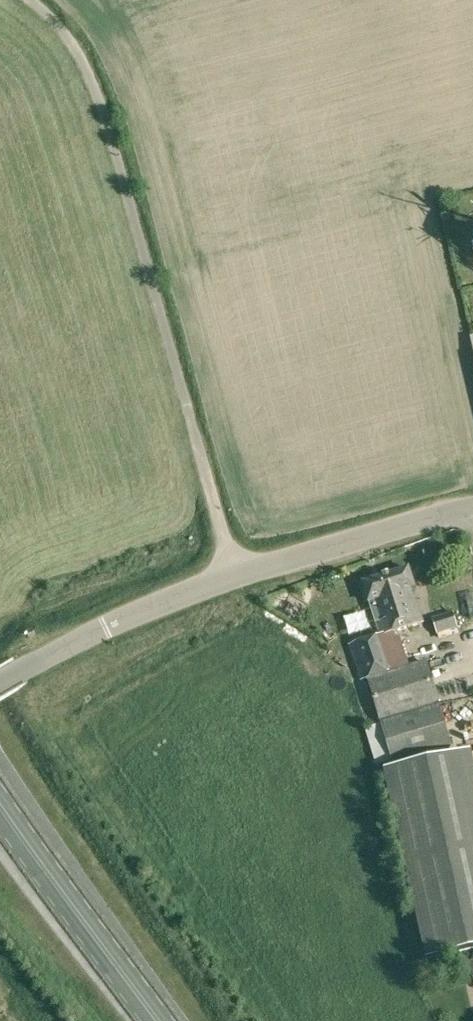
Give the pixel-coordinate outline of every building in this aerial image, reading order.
[(459,558),(461,570),(472,568),(472,566),(471,556),(459,558)] [(368,678),(368,679),(410,667),(398,630),(424,622),(414,589),(416,588),(410,568),(363,582),(369,602),(370,602),(380,635),(350,644),(361,680),(368,678)] [(433,618),(438,635),(459,628),(454,611),(433,618)] [(410,667),(368,679),(393,763),(452,745),(427,662),(410,667)] [(449,705),(453,728),(472,724),(472,701),(449,705)]
